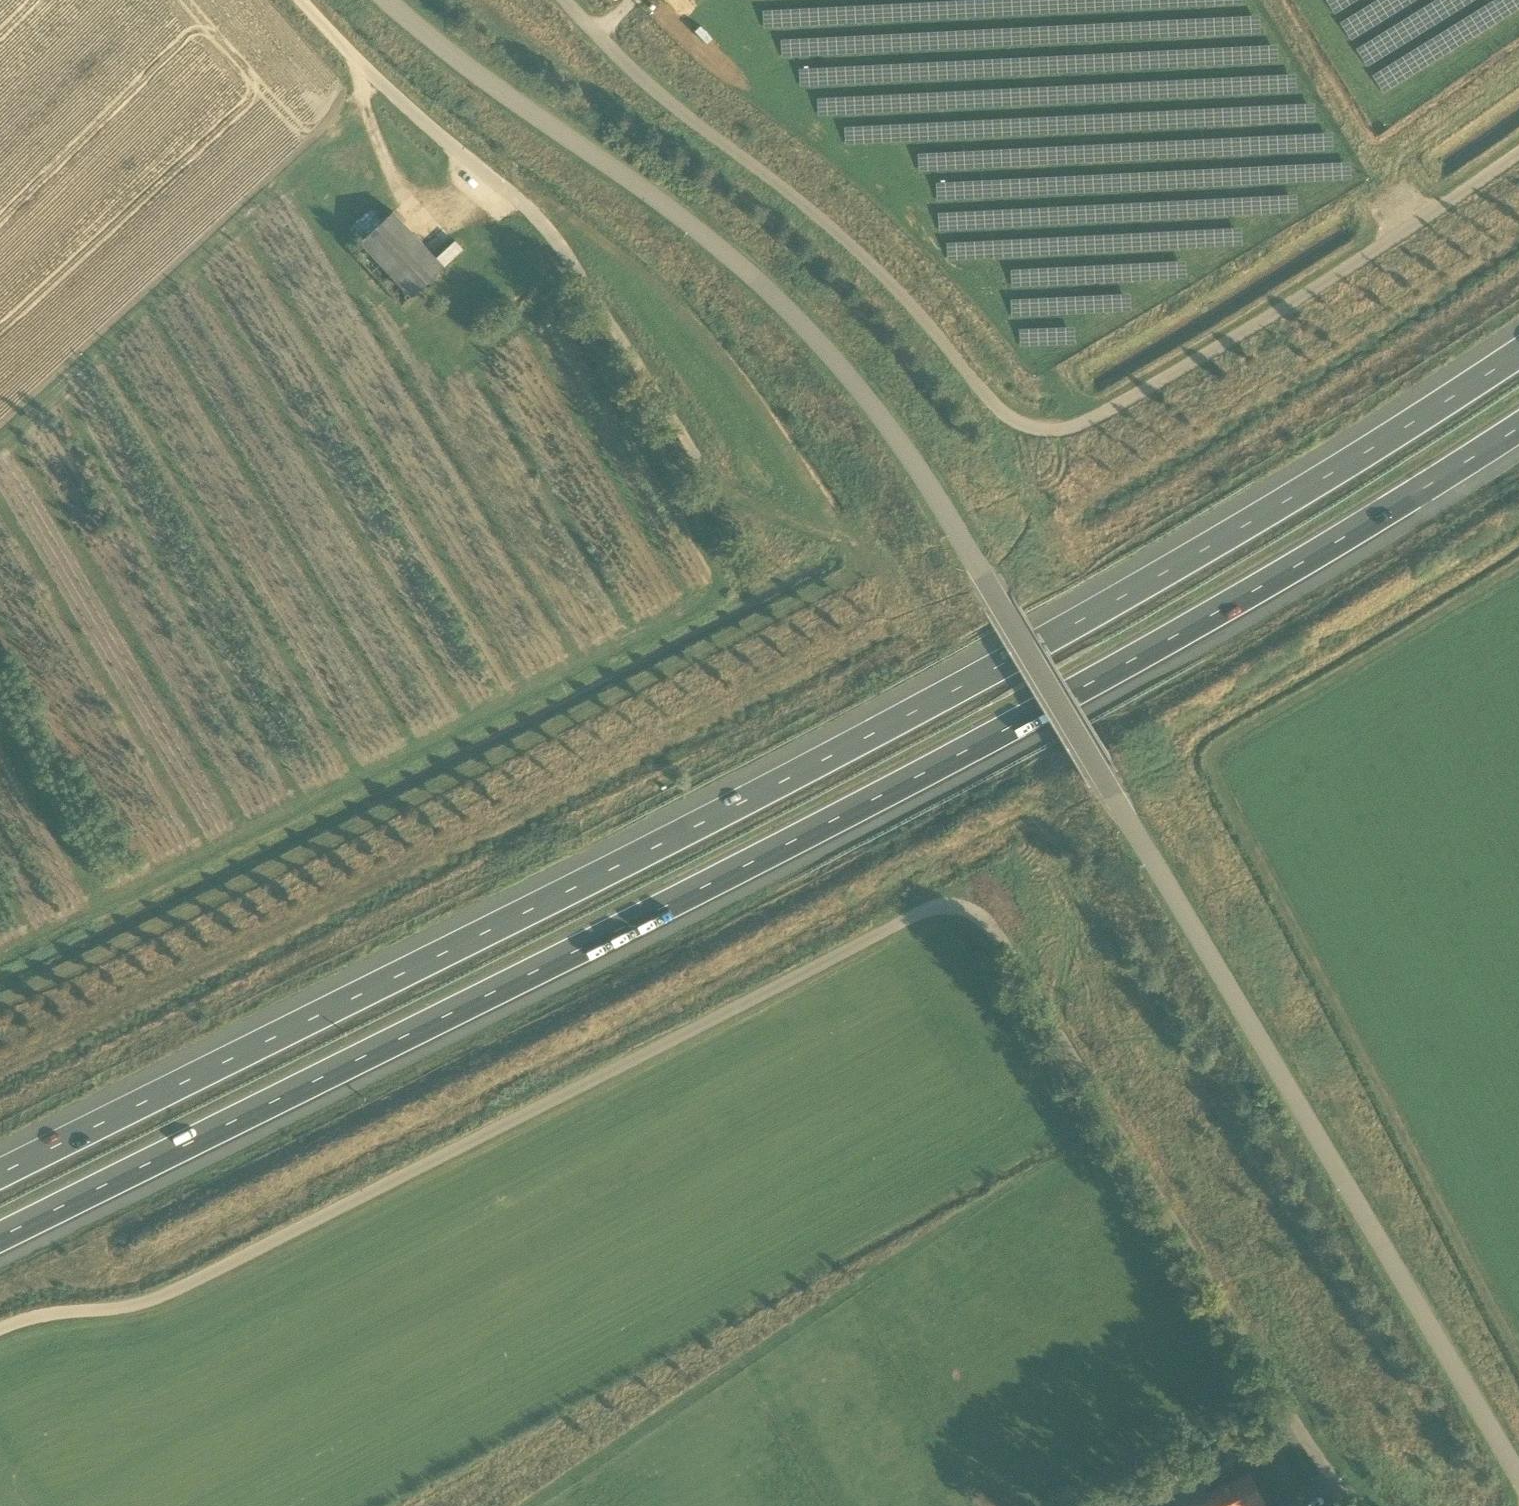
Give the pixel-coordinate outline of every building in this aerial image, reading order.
[(403,305),(445,266),(444,266),(437,258),(394,211),(352,250),(403,305)] [(456,241),(437,258),(444,266),(463,248),(456,241)] [(1265,1500),(1251,1472),(1208,1494),(1197,1472),(1133,1505),(1254,1505),(1265,1500)]
